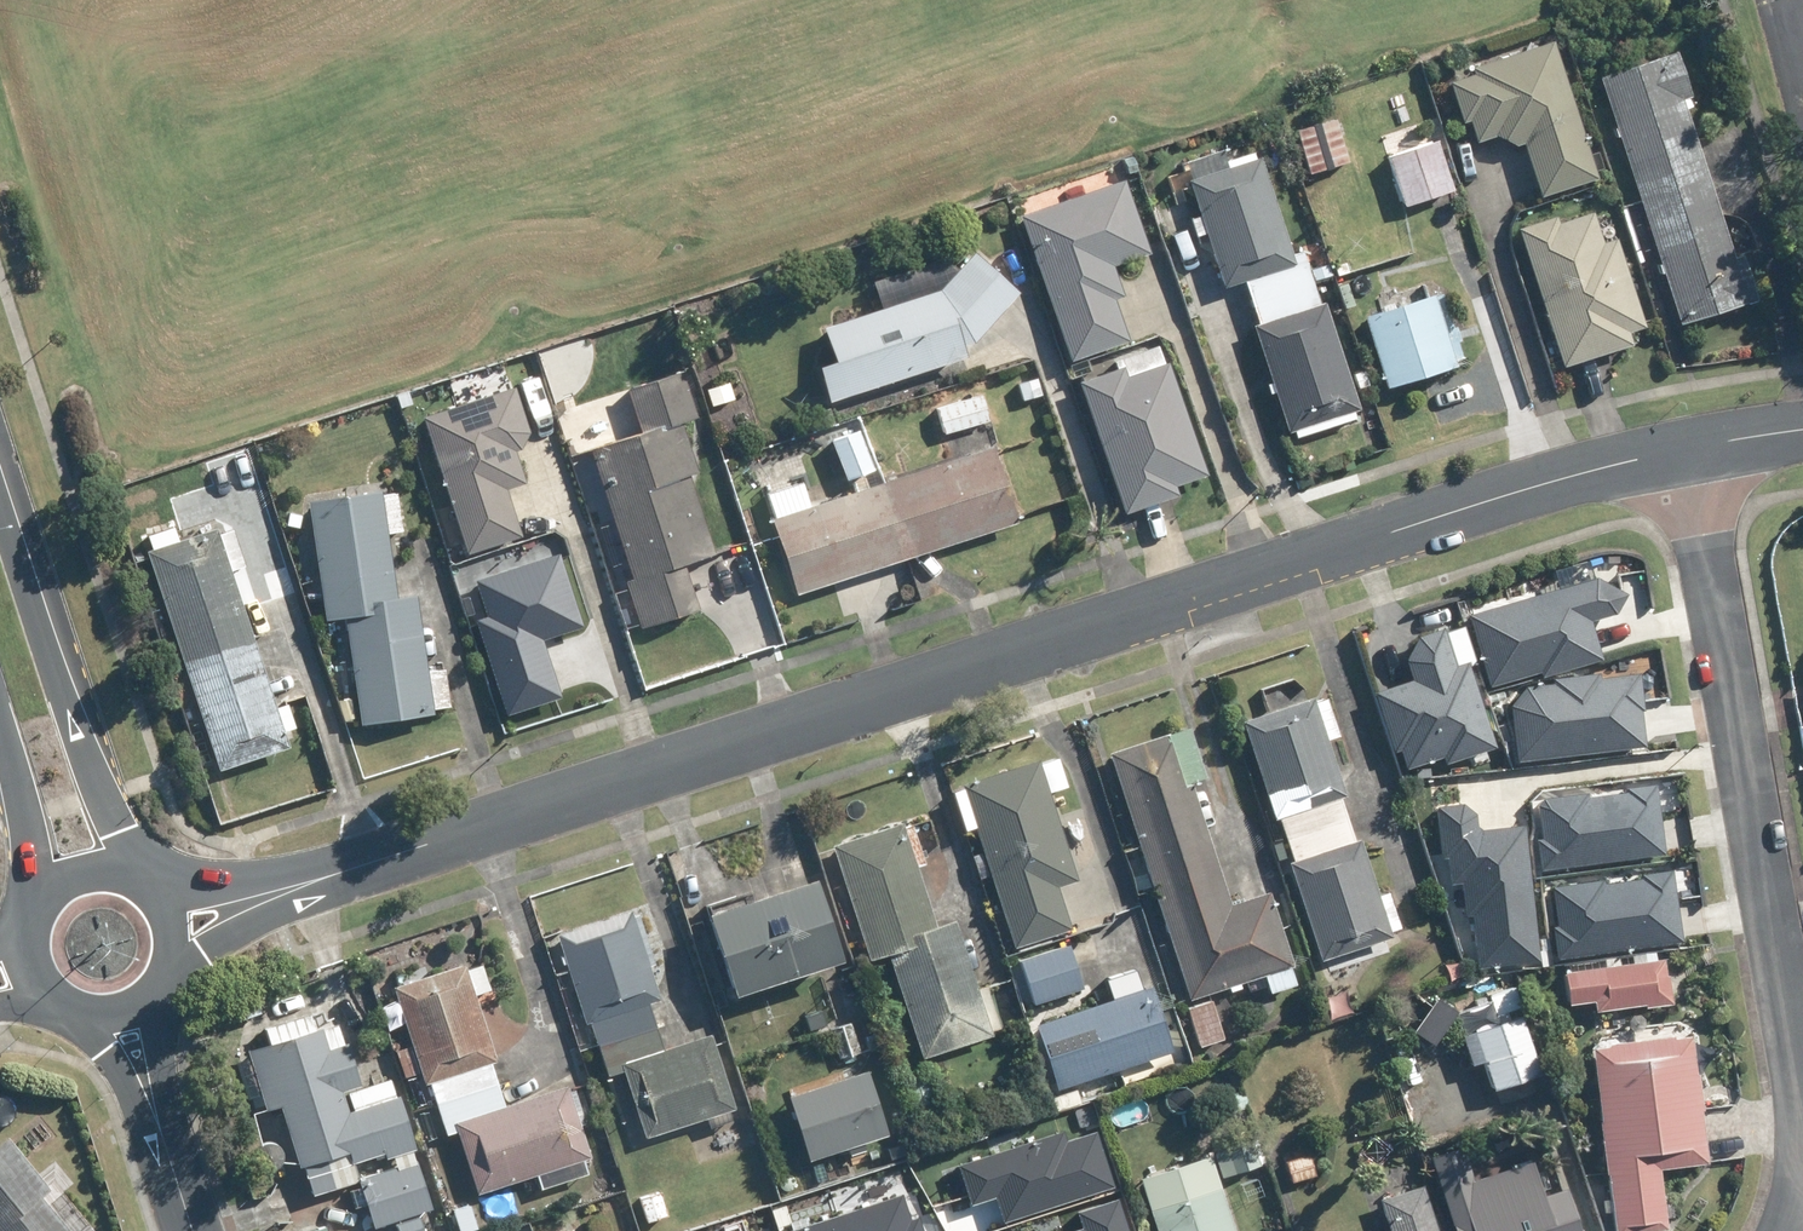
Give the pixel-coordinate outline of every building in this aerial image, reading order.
[(1472,69),(1474,76),(1450,84),(1463,123),(1468,121),(1476,141),(1493,135),(1513,146),(1523,142),(1541,197),(1596,179),(1552,43),(1472,69)] [(1707,177),(1680,97),(1688,95),(1675,53),(1599,79),(1638,200),(1707,177)] [(1452,191),(1435,143),(1385,160),(1402,208),(1452,191)] [(1259,162),(1188,184),(1223,288),(1242,281),(1250,304),(1312,283),(1301,252),(1290,255),(1259,162)] [(1638,200),(1679,324),(1756,299),(1742,258),(1734,260),(1707,177),(1638,200)] [(1149,254),(1123,183),(1018,218),(1070,361),(1126,340),(1112,301),(1123,297),(1112,267),(1149,254)] [(1553,218),(1519,229),(1562,367),(1630,345),(1626,334),(1644,328),(1616,239),(1601,244),(1592,215),(1556,226),(1553,218)] [(834,365),(815,371),(826,403),(964,358),(960,347),(971,344),(1015,294),(970,254),(937,291),(822,329),(834,365)] [(1328,277),(1324,266),(1309,271),(1312,282),(1328,277)] [(1250,304),(1257,325),(1251,327),(1287,434),(1357,411),(1321,303),(1319,304),(1312,283),(1250,304)] [(1431,299),(1363,319),(1384,388),(1452,367),(1431,299)] [(1106,355),(1093,360),(1097,369),(1109,364),(1106,355)] [(1124,379),(1121,369),(1079,383),(1124,515),(1176,497),(1172,488),(1206,477),(1166,364),(1124,379)] [(1368,387),(1363,372),(1351,375),(1355,391),(1368,387)] [(681,425),(696,420),(681,374),(626,393),(640,436),(588,454),(629,578),(622,580),(639,630),(694,611),(679,567),(713,556),(686,477),(696,473),(681,425)] [(1035,379),(1016,386),(1021,402),(1040,396),(1035,379)] [(726,383),(704,391),(710,408),(732,400),(726,383)] [(512,389),(419,419),(463,553),(518,535),(503,491),(524,485),(513,453),(518,451),(527,434),(512,389)] [(395,397),(398,409),(410,406),(406,394),(395,397)] [(980,395),(934,408),(942,436),(988,423),(980,395)] [(834,424),(828,408),(810,415),(816,431),(834,424)] [(870,471),(855,432),(829,442),(844,481),(870,471)] [(991,450),(879,485),(904,561),(1016,525),(991,450)] [(879,485),(766,523),(791,598),(904,561),(879,485)] [(341,621),(357,727),(430,716),(429,710),(447,708),(442,669),(423,672),(412,598),(392,601),(383,534),(398,532),(393,495),(377,497),(377,495),(306,505),(324,623),(341,621)] [(282,515),(281,531),(299,533),(300,516),(282,515)] [(228,573),(242,568),(231,532),(215,537),(213,530),(143,553),(178,658),(249,636),(228,573)] [(570,635),(587,616),(553,585),(564,574),(534,547),(474,607),(540,668),(552,654),(559,661),(577,641),(570,635)] [(1618,613),(1608,577),(1462,617),(1481,686),(1597,654),(1588,621),(1618,613)] [(1413,637),(1400,663),(1406,680),(1370,692),(1397,770),(1436,756),(1439,766),(1493,747),(1468,675),(1457,679),(1439,628),(1413,637)] [(249,636),(178,658),(216,772),(286,749),(281,734),(292,729),(283,706),(273,709),(249,636)] [(1529,688),(1513,706),(1520,763),(1649,748),(1641,675),(1604,680),(1604,674),(1556,679),(1556,684),(1529,688)] [(1345,814),(1339,793),(1342,793),(1312,695),(1242,717),(1273,815),(1277,813),(1283,834),(1345,814)] [(353,719),(348,701),(335,704),(340,722),(353,719)] [(1132,869),(1209,844),(1172,728),(1108,749),(1141,849),(1127,853),(1132,869)] [(1068,926),(1055,883),(1075,878),(1035,757),(960,781),(1013,944),(1068,926)] [(1546,799),(1540,807),(1545,839),(1537,840),(1542,873),(1669,855),(1659,786),(1629,790),(1629,793),(1590,799),(1589,793),(1546,799)] [(1479,815),(1465,805),(1437,808),(1443,860),(1448,860),(1451,886),(1464,885),(1468,917),(1476,916),(1481,971),(1543,964),(1529,827),(1485,832),(1480,827),(1479,815)] [(1319,956),(1389,935),(1358,835),(1352,837),(1345,814),(1283,834),(1291,857),(1289,858),(1319,956)] [(884,944),(935,927),(898,820),(830,842),(865,951),(884,944)] [(1189,995),(1291,960),(1267,888),(1228,901),(1209,844),(1132,869),(1139,889),(1152,885),(1189,995)] [(1605,879),(1553,887),(1559,925),(1553,926),(1559,960),(1683,940),(1672,871),(1643,875),(1643,879),(1606,885),(1605,879)] [(812,872),(705,907),(731,988),(838,953),(812,872)] [(627,908),(555,932),(583,1019),(586,1018),(593,1042),(653,1022),(645,1000),(656,996),(627,908)] [(919,1054),(987,1032),(952,922),(935,927),(884,944),(919,1054)] [(1066,943),(1020,957),(1032,1000),(1079,986),(1066,943)] [(1666,999),(1661,956),(1562,969),(1566,1000),(1592,997),(1593,1008),(1666,999)] [(460,961),(390,984),(421,1079),(425,1078),(432,1100),(494,1080),(487,1060),(493,1058),(460,961)] [(1150,984),(1034,1022),(1055,1085),(1170,1048),(1150,984)] [(867,989),(840,998),(845,1016),(872,1008),(867,989)] [(1210,998),(1186,1006),(1198,1044),(1221,1036),(1210,998)] [(1418,1031),(1438,1044),(1460,1012),(1440,998),(1418,1031)] [(1518,1013),(1470,1030),(1489,1085),(1538,1069),(1518,1013)] [(850,1020),(830,1026),(839,1055),(859,1049),(850,1020)] [(653,1022),(593,1042),(604,1073),(620,1067),(642,1135),(732,1105),(708,1031),(661,1047),(653,1022)] [(279,1103),(296,1161),(344,1148),(348,1159),(411,1141),(397,1092),(344,1108),(338,1088),(356,1082),(343,1040),(323,1046),(317,1025),(246,1047),(265,1107),(279,1103)] [(864,1034),(868,1048),(879,1044),(875,1031),(864,1034)] [(1657,1164),(1704,1157),(1689,1032),(1590,1044),(1613,1230),(1664,1224),(1657,1164)] [(417,1070),(409,1046),(394,1051),(402,1075),(417,1070)] [(882,1137),(860,1071),(780,1097),(801,1163),(882,1137)] [(494,1080),(432,1100),(442,1131),(454,1128),(474,1190),(586,1154),(564,1084),(501,1105),(494,1080)] [(1074,1085),(1048,1094),(1053,1108),(1078,1100),(1074,1085)] [(1241,1088),(1224,1094),(1229,1110),(1247,1104),(1241,1088)] [(45,1185),(3,1132),(0,1134),(0,1230),(69,1230),(37,1192),(45,1185)] [(959,1166),(972,1206),(998,1198),(1006,1224),(1117,1189),(1099,1133),(1067,1143),(1064,1133),(959,1166)] [(1258,1137),(1212,1150),(1219,1174),(1264,1159),(1258,1137)] [(1455,1230),(1580,1230),(1565,1185),(1482,1212),(1461,1144),(1429,1154),(1455,1230)] [(1283,1154),(1290,1179),(1313,1173),(1306,1148),(1283,1154)] [(413,1158),(354,1176),(370,1227),(392,1219),(396,1230),(422,1230),(416,1213),(430,1208),(413,1158)] [(1145,1200),(1155,1230),(1232,1230),(1215,1178),(1145,1200)] [(1421,1182),(1379,1196),(1390,1230),(1438,1230),(1421,1182)] [(658,1191),(627,1199),(634,1222),(665,1212),(658,1191)] [(790,1230),(927,1230),(922,1217),(913,1220),(905,1196),(790,1230)] [(1118,1200),(1078,1213),(1084,1230),(1128,1230),(1118,1200)] [(467,1206),(451,1212),(457,1230),(460,1230),(474,1226),(467,1206)]
